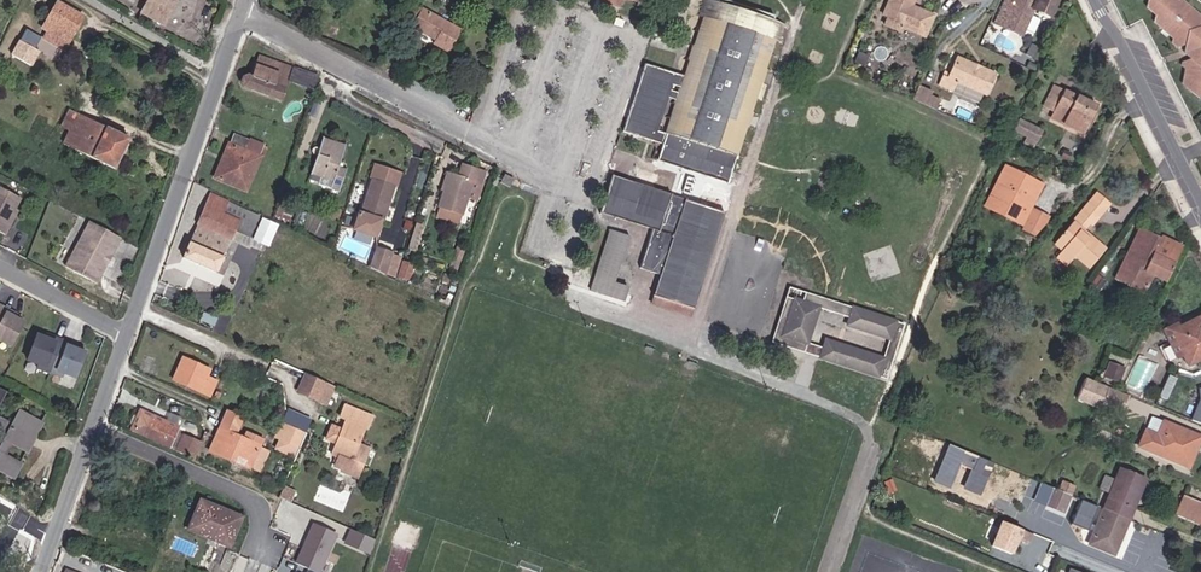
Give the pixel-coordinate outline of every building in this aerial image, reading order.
[(163,28),(179,0),(139,0),(148,5),(142,16),(163,28)] [(615,10),(619,0),(618,0),(601,0),(599,4),(615,10)] [(907,16),(914,0),(890,0),(881,21),(887,23),(883,32),(899,39),(901,35),(921,43),(929,23),(912,16),(911,18),(907,16)] [(1017,41),(1028,15),(1043,21),(1052,0),(1014,0),(1011,7),(1003,3),(991,29),(1017,41)] [(1153,6),(1152,13),(1173,31),(1172,37),(1177,40),(1192,34),(1195,43),(1180,48),(1178,55),(1183,59),(1180,75),(1197,89),(1200,87),(1200,9),(1190,0),(1146,0),(1153,6)] [(726,186),(736,158),(762,78),(781,23),(776,21),(718,3),(709,5),(704,20),(685,77),(663,142),(662,146),(656,162),(726,186)] [(698,18),(704,20),(709,5),(703,3),(698,18)] [(405,27),(413,12),(404,6),(395,21),(405,27)] [(42,46),(63,57),(81,24),(55,9),(45,27),(51,30),(46,39),(42,46)] [(443,49),(454,30),(415,9),(413,12),(405,27),(428,39),(427,40),(443,49)] [(741,160),(785,25),(781,23),(736,158),(741,160)] [(40,36),(46,39),(51,30),(45,27),(40,36)] [(1180,48),(1195,43),(1192,34),(1177,40),(1180,48)] [(442,53),(443,49),(427,40),(425,44),(442,53)] [(670,69),(647,62),(625,131),(663,142),(685,77),(670,69)] [(245,95),(280,107),(291,75),(260,65),(254,83),(247,81),(242,83),(240,90),(245,95)] [(954,92),(985,106),(994,83),(954,66),(947,80),(945,84),(939,82),(934,93),(950,100),(954,92)] [(312,95),(317,81),(295,74),(291,88),(312,95)] [(933,115),(937,106),(927,102),(929,97),(915,91),(909,105),(933,115)] [(1042,114),(1046,116),(1056,95),(1053,93),(1042,114)] [(1046,116),(1052,119),(1062,97),(1056,95),(1046,116)] [(1049,125),(1080,139),(1092,112),(1062,97),(1052,119),(1049,125)] [(316,122),(319,113),(312,111),(309,120),(316,122)] [(118,173),(131,143),(79,120),(67,150),(118,173)] [(1033,151),(1039,138),(1036,136),(1018,127),(1012,139),(1031,148),(1030,150),(1033,151)] [(247,157),(252,146),(236,138),(230,149),(247,157)] [(220,183),(247,196),(267,153),(252,146),(247,157),(230,149),(225,161),(231,164),(220,183)] [(348,183),(340,180),(349,160),(325,150),(312,182),(334,192),(331,199),(340,202),(348,183)] [(1066,159),(1062,157),(1063,153),(1056,150),(1051,160),(1062,165),(1066,159)] [(214,180),(220,183),(231,164),(225,161),(214,180)] [(372,182),(394,190),(398,176),(378,168),(372,182)] [(466,202),(476,205),(486,175),(461,168),(457,180),(450,178),(444,195),(442,195),(437,211),(461,218),(466,202)] [(1029,208),(1031,209),(1040,190),(1004,173),(995,192),(998,193),(990,210),(1022,225),(1019,230),(1017,235),(1030,241),(1041,228),(1044,223),(1027,215),(1029,208)] [(442,195),(444,195),(450,178),(445,176),(440,194),(442,195)] [(507,192),(508,188),(510,183),(502,178),(497,187),(507,192)] [(638,270),(660,278),(652,307),(691,319),(724,217),(607,178),(596,212),(651,231),(638,270)] [(384,208),(387,209),(394,190),(372,182),(360,215),(379,222),(384,208)] [(15,216),(21,205),(0,194),(0,237),(7,241),(13,229),(9,228),(15,216)] [(183,261),(216,276),(237,229),(252,235),(260,217),(212,196),(183,261)] [(1101,220),(1112,208),(1098,196),(1087,208),(1101,220)] [(1091,273),(1108,253),(1094,240),(1090,243),(1081,235),(1090,224),(1093,226),(1095,227),(1101,220),(1087,208),(1054,247),(1064,255),(1058,262),(1067,271),(1076,261),(1091,273)] [(1019,230),(1022,225),(990,210),(988,215),(1019,230)] [(13,229),(19,218),(15,216),(9,228),(13,229)] [(253,239),(271,246),(280,223),(262,216),(253,239)] [(1090,243),(1094,240),(1086,234),(1093,226),(1090,224),(1081,235),(1090,243)] [(1167,280),(1184,249),(1143,226),(1116,275),(1145,291),(1155,274),(1167,280)] [(119,241),(91,227),(67,274),(98,289),(107,272),(103,271),(104,269),(102,265),(105,260),(110,258),(119,241)] [(612,283),(628,238),(608,231),(587,289),(621,301),(626,288),(612,283)] [(122,242),(119,241),(110,258),(105,260),(102,265),(104,269),(103,271),(107,272),(122,242)] [(369,269),(383,276),(391,253),(377,248),(369,269)] [(822,304),(795,296),(780,338),(809,347),(822,304)] [(840,303),(837,313),(846,315),(849,305),(840,303)] [(899,320),(853,304),(846,325),(894,340),(899,320)] [(22,324),(14,320),(8,317),(10,314),(1,309),(0,312),(0,344),(10,349),(22,324)] [(1200,364),(1200,324),(1180,333),(1178,328),(1162,336),(1176,363),(1182,361),(1187,371),(1200,364)] [(50,374),(62,342),(52,339),(51,342),(45,340),(36,337),(27,362),(39,367),(38,370),(50,374)] [(888,358),(825,337),(819,358),(880,380),(888,358)] [(75,379),(84,353),(76,350),(70,348),(71,345),(62,342),(50,374),(62,378),(63,375),(75,379)] [(218,382),(209,378),(212,371),(185,359),(176,380),(212,396),(218,382)] [(1096,377),(1109,382),(1114,370),(1102,365),(1096,377)] [(296,391),(328,405),(337,386),(305,371),(296,391)] [(1095,409),(1097,405),(1103,391),(1075,380),(1067,398),(1095,409)] [(1097,405),(1111,411),(1117,397),(1103,391),(1097,405)] [(1198,394),(1200,404),(1191,425),(1200,429),(1200,393),(1198,394)] [(358,462),(349,458),(368,415),(342,404),(337,416),(342,418),(336,431),(327,427),(322,439),(332,443),(327,454),(334,457),(331,464),(338,468),(337,470),(352,476),(358,462)] [(0,420),(0,436),(5,439),(0,449),(0,477),(13,483),(20,468),(6,461),(12,449),(26,456),(41,425),(18,413),(12,426),(0,420)] [(183,440),(186,433),(181,431),(183,426),(173,421),(171,426),(143,415),(134,436),(171,452),(177,438),(183,440)] [(223,431),(238,437),(245,421),(230,415),(223,431)] [(1144,433),(1156,438),(1161,425),(1149,420),(1144,433)] [(1194,454),(1185,450),(1190,437),(1161,425),(1156,438),(1144,433),(1137,449),(1187,470),(1194,454)] [(279,452),(295,459),(305,435),(289,428),(279,452)] [(272,453),(263,449),(247,442),(238,437),(223,431),(214,454),(263,475),(272,453)] [(263,449),(266,443),(250,436),(247,442),(263,449)] [(182,452),(197,458),(203,443),(188,437),(182,452)] [(1185,450),(1194,454),(1199,441),(1190,437),(1185,450)] [(1099,511),(1123,521),(1140,479),(1115,470),(1099,511)] [(1092,488),(1100,491),(1106,475),(1098,472),(1092,488)] [(1022,501),(1057,515),(1065,498),(1054,493),(1029,483),(1022,501)] [(1054,493),(1065,498),(1068,488),(1058,484),(1054,493)] [(279,500),(289,504),(294,494),(283,489),(279,500)] [(1200,516),(1191,512),(1193,506),(1184,502),(1178,519),(1200,529),(1200,514),(1200,516)] [(205,503),(195,528),(224,540),(222,546),(233,550),(246,520),(205,503)] [(1200,514),(1200,509),(1193,506),(1191,512),(1200,516),(1200,514)] [(1083,547),(1109,557),(1123,521),(1099,511),(1097,511),(1083,547)] [(1089,529),(1092,521),(1075,514),(1072,522),(1089,529)] [(337,535),(311,524),(296,561),(322,571),(337,535)] [(1025,539),(995,527),(984,552),(1004,560),(1010,545),(1021,549),(1025,539)] [(222,546),(224,540),(195,528),(193,533),(222,546)] [(374,555),(377,543),(354,533),(350,545),(374,555)]
